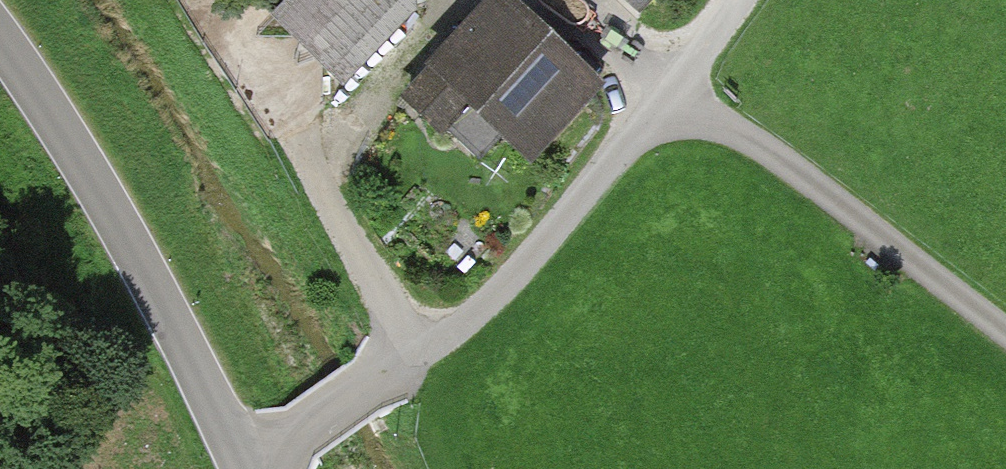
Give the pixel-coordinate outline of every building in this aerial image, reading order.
[(359,90),(424,21),(426,0),(304,0),(286,19),(359,90)] [(612,86),(520,0),(512,0),(419,100),(453,132),(480,104),(542,161),(612,86)] [(636,19),(656,0),(617,0),(636,19)]
